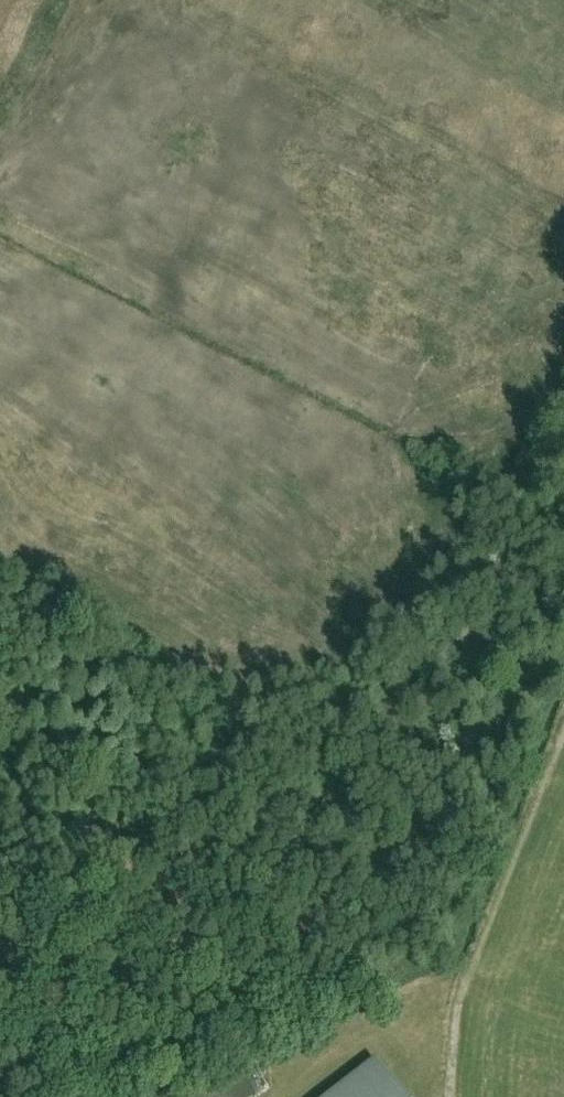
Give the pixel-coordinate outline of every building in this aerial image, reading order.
[(330,1096),(415,1096),(407,1086),(396,1094),(376,1065),(330,1096)] [(212,1096),(254,1096),(257,1095),(250,1080),(212,1096)]
